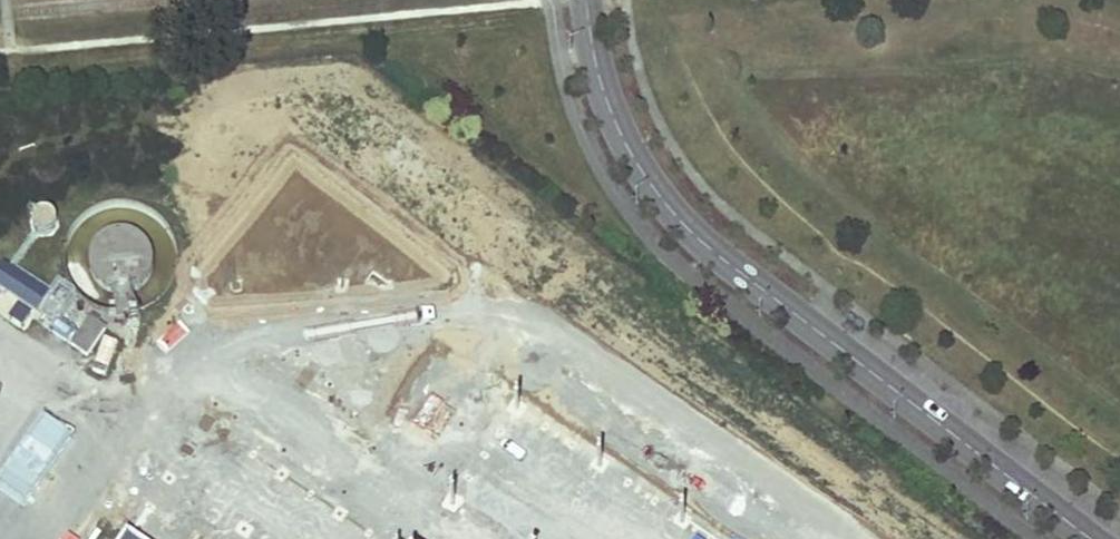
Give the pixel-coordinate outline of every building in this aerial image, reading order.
[(50,288),(1,260),(0,262),(0,315),(26,330),(50,288)] [(106,326),(90,315),(71,343),(87,354),(106,326)] [(96,364),(107,367),(115,341),(104,338),(96,364)]
